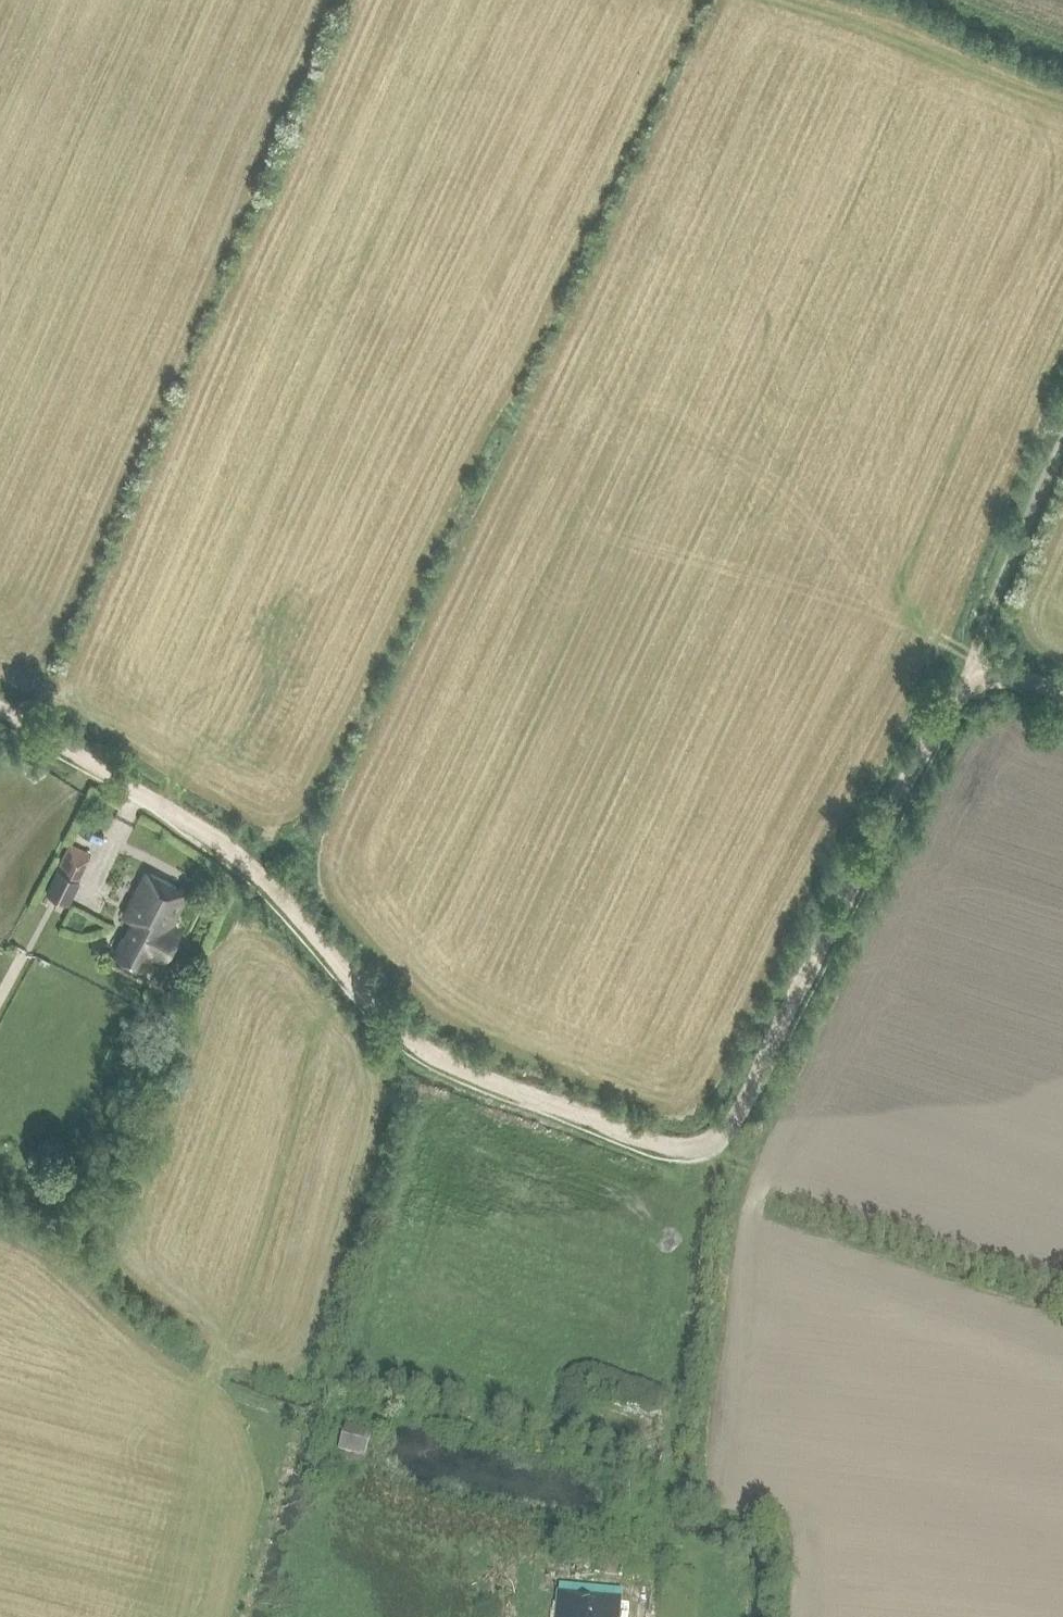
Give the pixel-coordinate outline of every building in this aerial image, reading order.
[(91,853),(69,842),(55,869),(56,870),(44,893),(69,905),(81,881),(77,880),(91,853)] [(182,928),(170,921),(185,892),(144,871),(122,915),(132,920),(124,937),(122,936),(114,952),(141,965),(148,951),(166,960),(182,928)] [(371,1432),(345,1424),(337,1450),(364,1458),(371,1432)] [(620,1598),(557,1592),(555,1616),(619,1616),(620,1598)]
